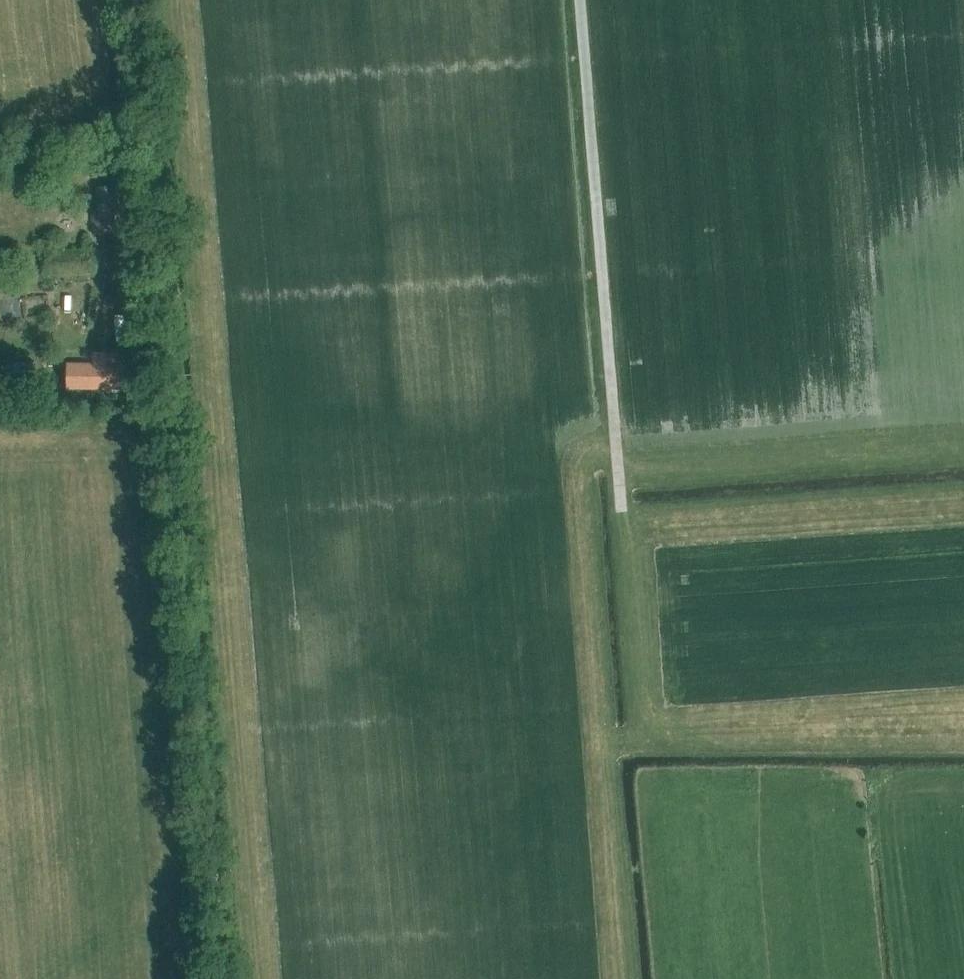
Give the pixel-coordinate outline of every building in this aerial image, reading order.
[(126,233),(123,196),(119,196),(118,188),(97,190),(98,212),(92,213),(93,227),(94,233),(94,235),(126,233)] [(79,371),(67,372),(69,391),(120,387),(120,368),(116,368),(115,354),(103,355),(92,356),(90,356),(91,370),(79,371)]
